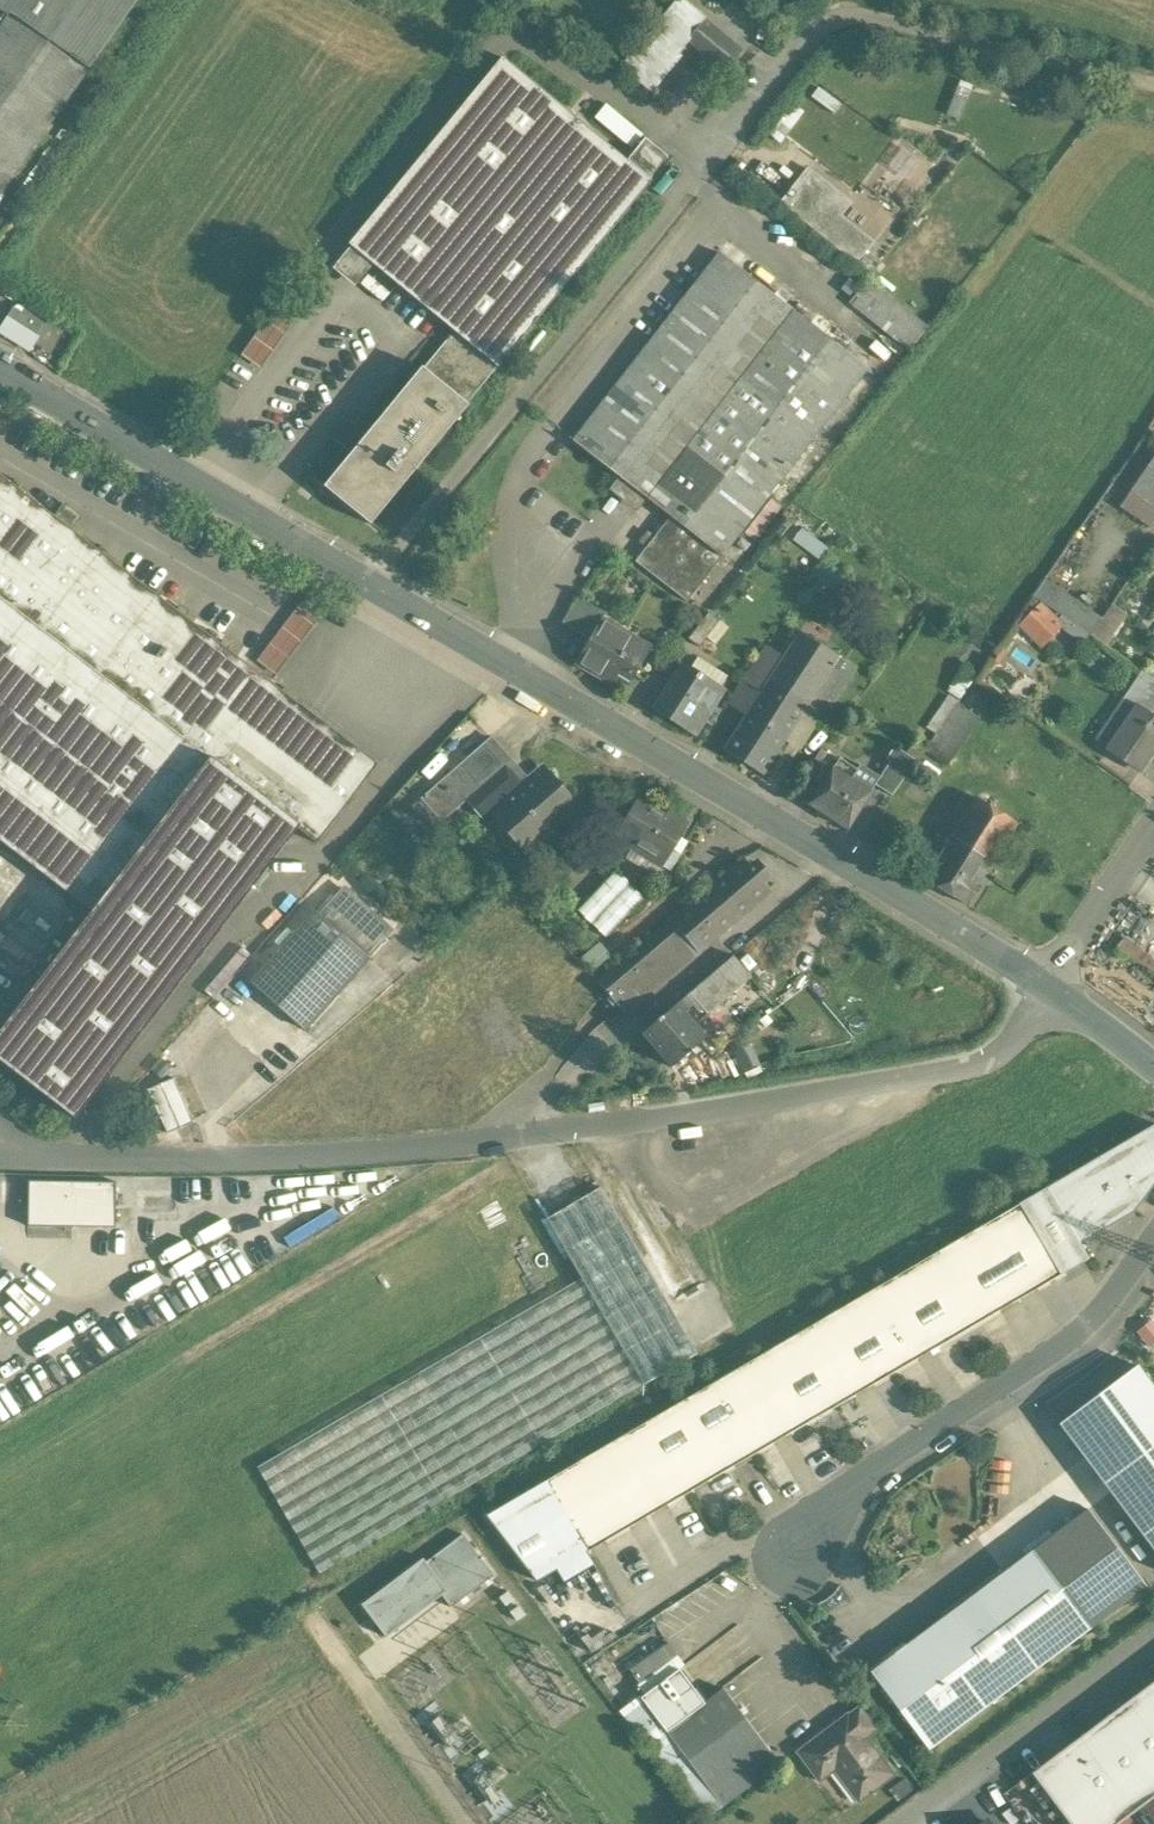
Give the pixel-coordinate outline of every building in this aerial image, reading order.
[(10,15),(13,11),(21,0),(0,0),(0,8),(10,15)] [(13,11),(91,67),(138,0),(21,0),(13,11)] [(608,42),(621,14),(591,0),(581,0),(570,25),(608,42)] [(637,4),(644,10),(653,0),(641,0),(637,4)] [(0,30),(0,194),(91,67),(13,11),(10,15),(0,30)] [(743,52),(704,20),(687,40),(725,72),(743,52)] [(667,25),(629,71),(648,87),(686,41),(667,25)] [(627,160),(502,58),(349,244),(454,331),(498,368),(652,181),(649,179),(627,160)] [(959,81),(946,115),(959,120),(973,86),(959,81)] [(807,100),(819,97),(816,85),(804,88),(807,100)] [(857,108),(865,114),(873,102),(865,97),(857,108)] [(780,144),(804,112),(792,103),(768,135),(780,144)] [(843,115),(840,108),(832,112),(835,118),(843,115)] [(895,118),(888,113),(879,124),(887,129),(895,118)] [(627,160),(649,179),(667,157),(645,138),(627,160)] [(856,264),(874,242),(842,216),(853,203),(808,168),(779,203),(856,264)] [(719,254),(572,443),(620,479),(767,291),(719,254)] [(928,327),(869,278),(849,302),(910,351),(928,327)] [(773,296),(796,314),(804,303),(806,301),(794,292),(791,295),(780,287),(773,296)] [(767,291),(620,479),(671,519),(722,560),(790,473),(870,371),(845,352),(796,314),(773,296),(767,291)] [(29,352),(49,322),(13,298),(0,318),(0,334),(29,352)] [(853,341),(804,303),(796,314),(845,352),(853,341)] [(240,352),(259,365),(288,322),(269,309),(240,352)] [(454,331),(424,368),(422,367),(367,434),(353,423),(338,441),(352,452),(324,486),(370,524),(469,405),(467,404),(498,368),(454,331)] [(1132,491),(1153,507),(1153,459),(1132,491)] [(790,473),(722,560),(735,569),(802,483),(790,473)] [(0,474),(0,841),(92,912),(0,1031),(0,1061),(75,1119),(298,828),(317,843),(377,765),(0,474)] [(1132,491),(1121,507),(1151,528),(1153,523),(1153,507),(1132,491)] [(800,518),(786,537),(804,550),(818,531),(800,518)] [(722,560),(671,519),(637,562),(689,603),(722,560)] [(1045,579),(1033,596),(1091,635),(1103,618),(1045,579)] [(287,657),(321,613),(301,597),(266,641),(287,657)] [(605,614),(577,598),(563,623),(589,638),(599,622),(601,623),(603,619),(602,619),(605,614)] [(1038,600),(1014,623),(1037,646),(1060,624),(1038,600)] [(709,612),(689,638),(700,647),(721,621),(709,612)] [(601,623),(599,622),(589,638),(576,662),(613,684),(622,668),(635,675),(651,648),(633,637),(631,641),(601,623)] [(762,692),(750,710),(789,735),(797,723),(839,658),(800,633),(762,692)] [(863,674),(839,658),(797,723),(822,738),(863,674)] [(722,690),(685,667),(659,709),(696,732),(722,690)] [(1148,674),(1129,703),(1136,708),(1136,707),(1153,719),(1153,678),(1148,674)] [(762,692),(745,680),(729,705),(747,716),(750,710),(762,692)] [(958,703),(924,749),(947,766),(980,718),(958,703)] [(1136,707),(1136,708),(1107,750),(1140,772),(1153,751),(1153,719),(1136,707)] [(789,735),(750,710),(747,716),(724,751),(763,776),(789,735)] [(490,738),(423,797),(433,808),(442,819),(465,798),(509,760),(490,738)] [(917,761),(898,748),(875,785),(892,796),(917,761)] [(822,750),(806,774),(818,782),(833,758),(822,750)] [(509,760),(465,798),(488,824),(499,815),(498,813),(513,799),(509,795),(526,780),(530,785),(539,777),(534,771),(526,779),(509,760)] [(870,793),(832,769),(809,804),(847,828),(870,793)] [(530,785),(526,780),(509,795),(513,799),(498,813),(499,815),(526,846),(573,804),(545,772),(539,777),(530,785)] [(423,797),(412,806),(421,817),(433,808),(423,797)] [(1016,824),(976,797),(948,841),(989,867),(1016,824)] [(666,819),(637,802),(617,835),(646,853),(644,857),(661,868),(686,825),(669,814),(666,819)] [(989,867),(948,841),(924,878),(965,904),(989,867)] [(743,859),(599,983),(628,1017),(772,892),(743,859)] [(578,911),(605,936),(644,896),(616,870),(578,911)] [(315,911),(252,982),(305,1029),(388,937),(337,892),(318,914),(315,911)] [(735,958),(750,975),(767,960),(753,943),(735,958)] [(733,955),(678,1003),(685,1011),(693,1004),(700,1012),(704,1008),(707,1011),(750,975),(735,958),(733,955)] [(685,1011),(678,1003),(643,1033),(672,1067),(707,1037),(685,1011)] [(174,1076),(144,1085),(157,1129),(187,1120),(174,1076)] [(1047,1187),(1088,1259),(1090,1258),(1081,1243),(1134,1211),(1153,1184),(1153,1125),(1047,1187)] [(119,1182),(28,1179),(27,1225),(117,1228),(119,1182)] [(581,1278),(257,1467),(319,1573),(697,1353),(601,1187),(547,1218),(581,1278)] [(1088,1259),(1047,1187),(1019,1204),(1061,1275),(1088,1259)] [(1019,1204),(677,1404),(718,1475),(1061,1275),(1019,1204)] [(1137,1365),(1059,1423),(1153,1550),(1153,1388),(1137,1365)] [(677,1404),(545,1481),(587,1553),(718,1475),(677,1404)] [(587,1553),(545,1481),(487,1515),(537,1581),(557,1570),(564,1582),(594,1564),(587,1553)] [(1146,1586),(1088,1508),(1032,1550),(1090,1627),(1146,1586)] [(464,1534),(426,1562),(424,1558),(364,1604),(387,1636),(442,1594),(452,1607),(495,1574),(464,1534)] [(1032,1550),(939,1621),(987,1685),(973,1696),(982,1709),(1090,1627),(1032,1550)] [(527,1610),(511,1589),(500,1597),(516,1618),(527,1610)] [(939,1621),(871,1672),(928,1749),(982,1709),(973,1696),(987,1685),(939,1621)] [(668,1643),(630,1669),(640,1685),(679,1659),(668,1643)] [(679,1669),(641,1697),(666,1731),(666,1732),(722,1806),(780,1763),(724,1689),(704,1703),(679,1669)] [(1032,1773),(1070,1823),(1117,1823),(1153,1796),(1153,1681),(1032,1773)] [(666,1731),(641,1697),(629,1706),(635,1715),(642,1725),(635,1730),(703,1821),(722,1806),(666,1732),(666,1731)] [(877,1728),(860,1707),(849,1715),(865,1737),(877,1728)] [(848,1714),(797,1752),(820,1782),(835,1771),(858,1802),(893,1775),(865,1737),(849,1715),(848,1714)] [(635,1715),(630,1718),(626,1722),(633,1732),(635,1730),(642,1725),(635,1715)]
